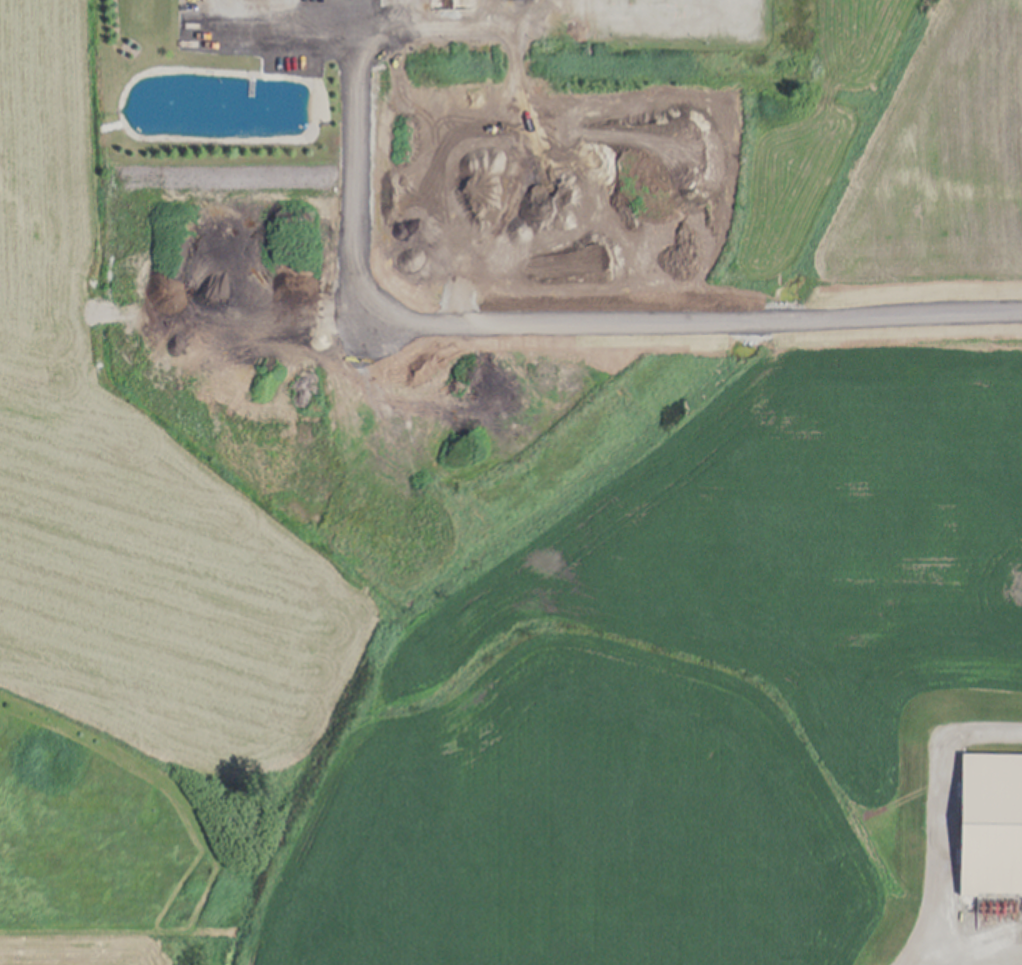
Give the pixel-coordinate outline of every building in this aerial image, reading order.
[(962,746),(1021,748),(1021,887),(977,886),(977,890),(959,889),(962,746)]
